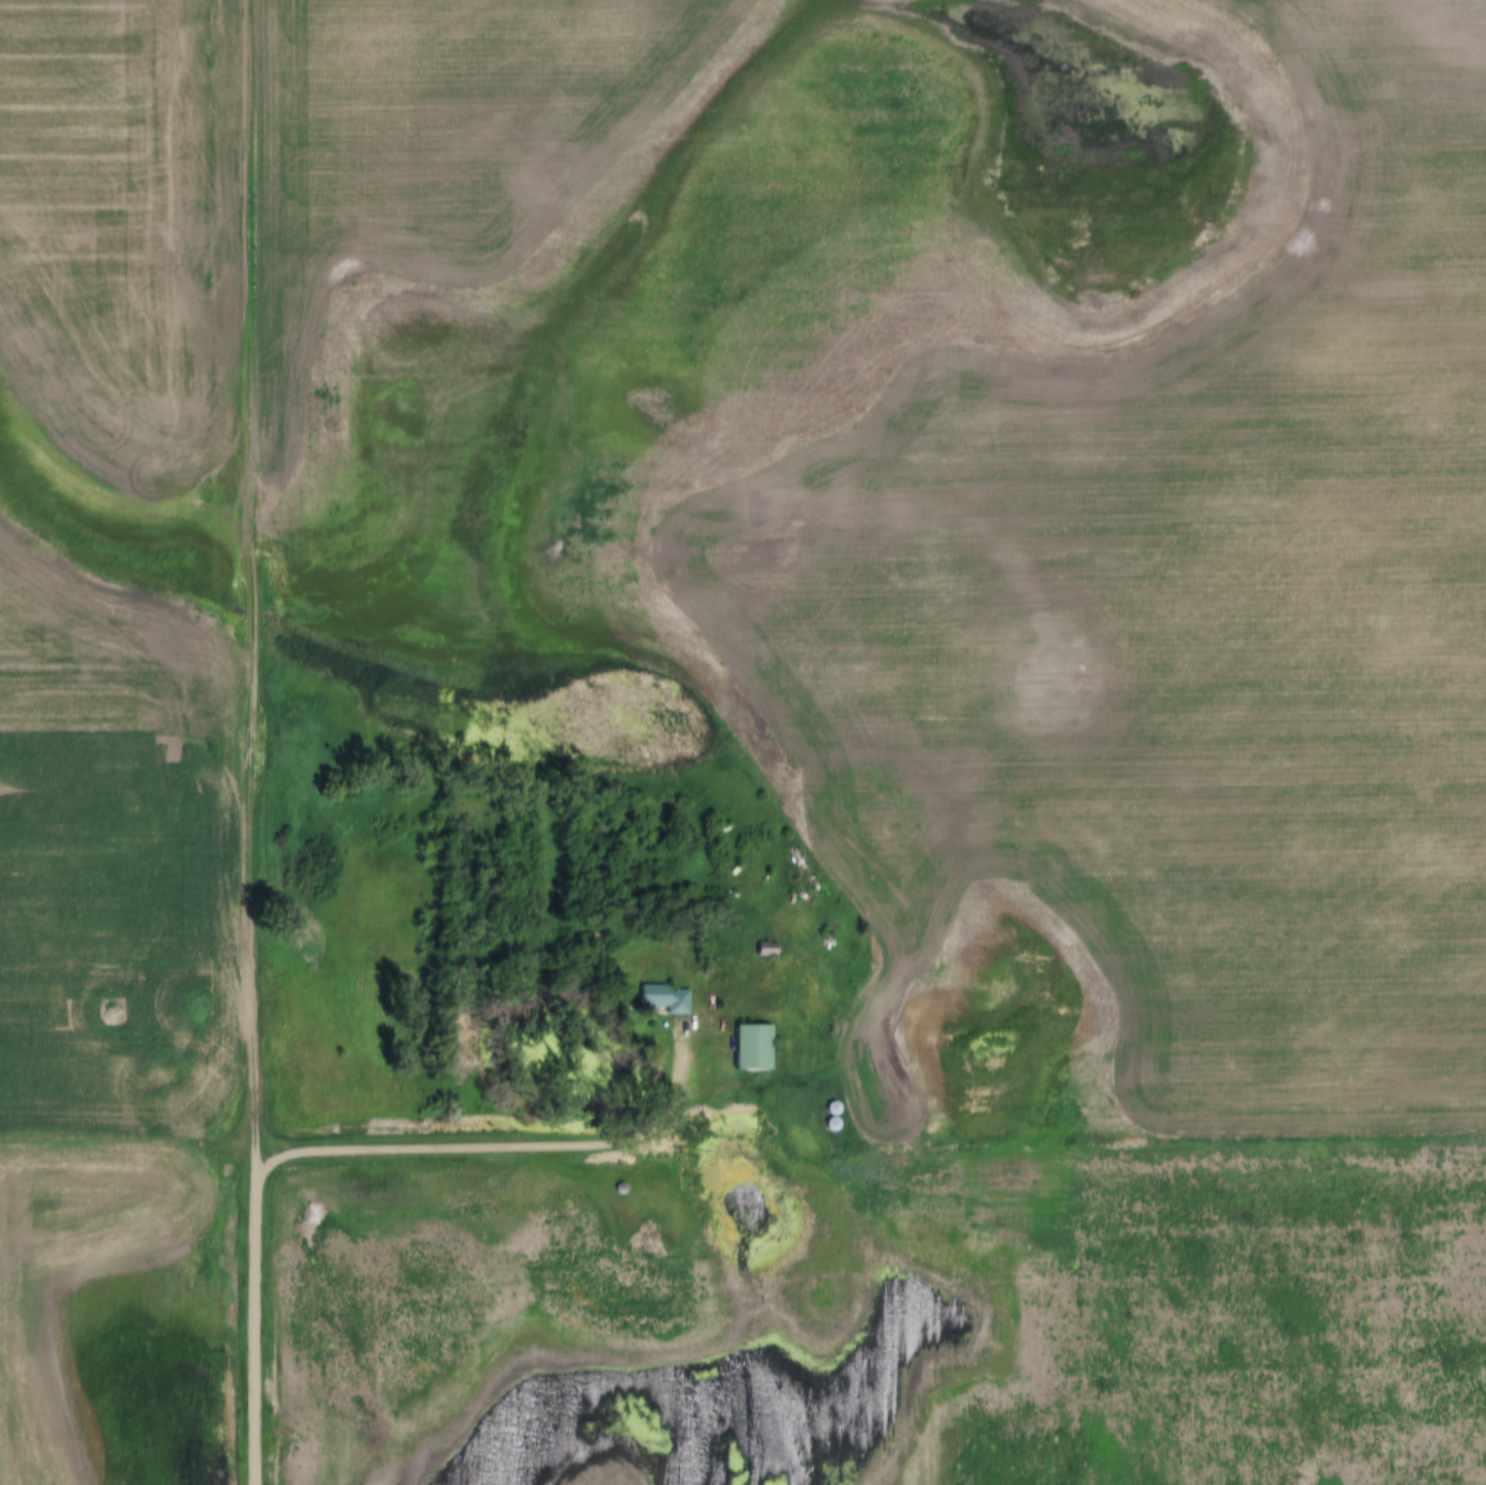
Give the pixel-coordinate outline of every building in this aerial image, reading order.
[(770,957),(770,949),(754,949),(754,957),(770,957)] [(663,1009),(663,1016),(685,1016),(685,988),(638,988),(638,1009),(663,1009)] [(732,1072),(767,1072),(767,1027),(732,1027),(732,1072)]
